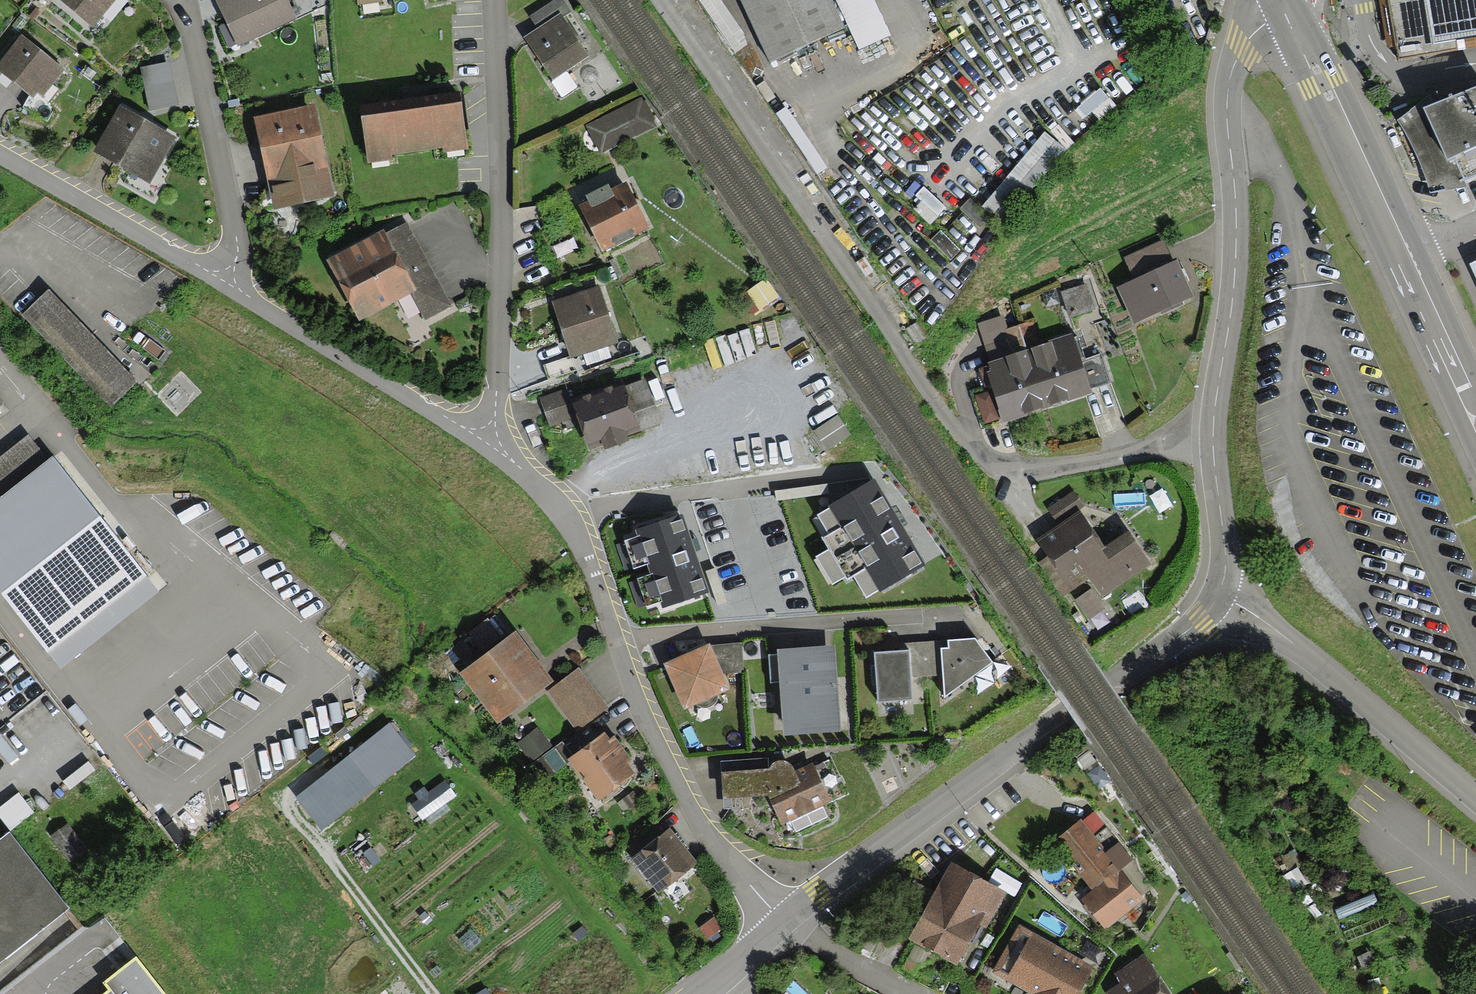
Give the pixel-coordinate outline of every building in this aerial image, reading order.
[(58,3),(93,28),(114,0),(60,0),(58,3)] [(219,9),(236,46),(290,20),(281,0),(238,0),(219,9)] [(768,64),(849,27),(860,51),(887,38),(869,0),(739,0),(768,64)] [(1401,60),(1475,48),(1475,0),(1391,0),(1401,60)] [(524,46),(551,86),(585,63),(558,24),(567,17),(558,4),(533,22),(542,35),(524,46)] [(20,44),(0,69),(0,76),(34,102),(57,72),(20,44)] [(167,70),(142,75),(148,108),(173,103),(167,70)] [(1402,129),(1429,192),(1445,186),(1475,172),(1475,97),(1402,129)] [(455,98),(363,110),(369,160),(462,147),(455,98)] [(588,130),(599,152),(645,129),(633,107),(588,130)] [(308,113),(255,125),(275,210),(328,198),(308,113)] [(172,142),(121,114),(99,155),(149,183),(172,142)] [(579,218),(601,263),(645,242),(624,197),(579,218)] [(407,228),(331,267),(360,322),(395,304),(408,328),(448,307),(407,228)] [(1119,294),(1133,324),(1184,300),(1160,248),(1129,263),(1139,284),(1119,294)] [(1066,297),(1071,317),(1090,313),(1085,292),(1066,297)] [(597,293),(555,307),(572,357),(614,343),(597,293)] [(25,321),(120,416),(146,390),(51,296),(25,321)] [(977,324),(990,361),(1013,354),(1006,330),(1008,329),(1003,316),(977,324)] [(990,361),(987,362),(990,371),(987,373),(1002,422),(1092,394),(1090,390),(1074,337),(1072,333),(1047,341),(1048,343),(1013,354),(990,361)] [(1077,336),(1074,337),(1090,390),(1111,383),(1102,355),(1085,360),(1077,336)] [(656,423),(641,383),(573,409),(588,449),(656,423)] [(564,394),(541,402),(549,425),(572,417),(564,394)] [(838,422),(815,436),(823,449),(845,434),(838,422)] [(0,458),(0,498),(47,460),(27,436),(0,458)] [(47,460),(0,498),(0,596),(58,670),(157,593),(50,458),(47,460)] [(874,486),(816,519),(866,604),(924,570),(874,486)] [(1063,532),(1040,548),(1083,611),(1147,568),(1128,539),(1102,557),(1074,516),(1082,511),(1073,497),(1050,513),(1063,532)] [(682,519),(636,535),(663,614),(709,598),(682,519)] [(459,673),(497,723),(553,681),(516,631),(459,673)] [(941,681),(942,703),(989,667),(970,641),(912,645),(914,680),(941,681)] [(705,653),(664,671),(682,711),(723,693),(717,677),(740,675),(738,650),(705,653)] [(827,656),(771,660),(776,730),(832,726),(827,656)] [(906,656),(875,657),(877,705),(908,703),(906,656)] [(575,676),(551,696),(577,728),(602,708),(575,676)] [(414,756),(388,724),(295,800),(321,832),(414,756)] [(536,730),(522,742),(534,758),(549,746),(536,730)] [(603,737),(573,758),(599,797),(630,776),(603,737)] [(568,755),(560,746),(534,766),(541,776),(568,755)] [(768,798),(782,825),(826,804),(809,771),(794,778),(792,772),(787,768),(781,767),(775,769),(772,775),(723,778),(725,801),(768,798)] [(1093,822),(1060,847),(1097,895),(1086,904),(1104,928),(1138,903),(1117,875),(1126,867),(1093,822)] [(670,829),(631,858),(658,893),(696,864),(670,829)] [(17,835),(0,849),(0,973),(77,912),(17,835)] [(950,872),(912,943),(958,968),(997,897),(950,872)] [(1021,934),(1003,970),(1047,991),(1045,993),(1073,993),(1087,966),(1021,934)] [(136,962),(127,969),(104,987),(109,993),(161,993),(136,962)] [(1142,964),(1119,979),(1126,990),(1120,993),(1162,993),(1142,964)]
